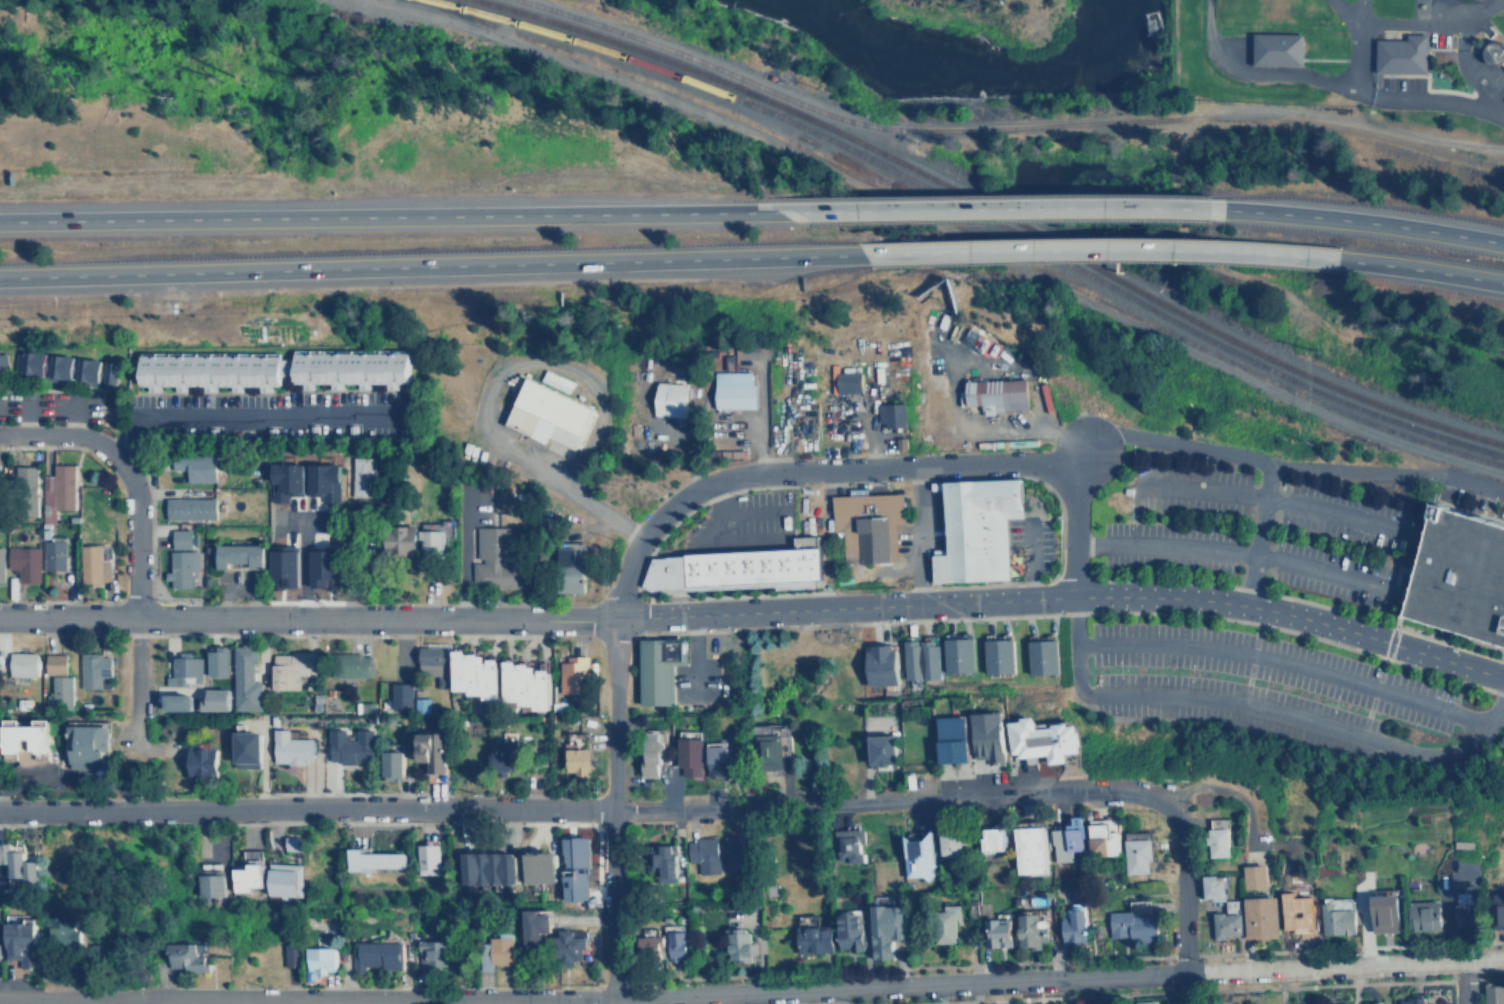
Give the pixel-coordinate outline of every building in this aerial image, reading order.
[(1373,40),(1404,41),(1404,33),(1425,33),(1424,72),(1373,71),(1373,40)] [(1249,34),(1299,35),(1298,67),(1248,66),(1249,34)] [(1497,39),(1483,52),(1496,66),(1502,60),(1503,62),(1503,47),(1497,39)] [(290,349),(405,350),(404,384),(290,382),(290,349)] [(0,352),(0,375),(9,374),(6,351),(0,352)] [(14,351),(109,363),(106,386),(11,374),(14,351)] [(135,352),(277,352),(277,386),(135,386),(135,352)] [(857,365),(858,391),(835,392),(834,373),(839,372),(839,366),(857,365)] [(712,372),(713,410),(754,409),(753,384),(749,384),(749,371),(712,372)] [(523,377),(500,424),(542,445),(546,438),(572,451),(591,410),(523,377)] [(963,383),(1022,381),(1023,410),(993,411),(994,414),(981,415),(980,406),(964,407),(963,383)] [(653,382),(650,416),(682,419),(685,385),(653,382)] [(877,405),(901,403),(902,425),(879,427),(877,405)] [(186,481),(213,480),(212,449),(169,451),(170,470),(185,469),(186,481)] [(349,457),(348,496),(370,496),(370,457),(349,457)] [(50,464),(50,510),(77,510),(77,464),(50,464)] [(35,466),(35,515),(12,514),(12,466),(35,466)] [(301,466),(300,495),(286,495),(286,498),(271,498),(272,466),(301,466)] [(305,467),(305,496),(319,496),(319,499),(334,499),(334,467),(305,467)] [(925,483),(928,583),(1005,581),(1002,481),(925,483)] [(831,495),(832,532),(841,532),(842,562),(896,561),(895,524),(905,523),(904,493),(831,495)] [(165,497),(213,497),(213,518),(165,518),(165,497)] [(1432,506),(1503,527),(1503,647),(1399,616),(1432,506)] [(417,530),(417,560),(442,560),(442,536),(448,536),(447,523),(421,524),(421,530),(417,530)] [(473,527),(473,558),(478,558),(478,563),(469,563),(469,593),(521,593),(521,563),(504,563),(504,559),(515,559),(515,527),(473,527)] [(171,529),(171,546),(189,546),(189,529),(171,529)] [(377,530),(414,530),(413,559),(377,559),(377,530)] [(654,556),(669,555),(668,553),(688,552),(688,550),(794,546),(799,545),(799,537),(819,536),(819,545),(828,545),(829,575),(822,575),(823,583),(649,590),(639,585),(654,556)] [(42,539),(42,570),(64,569),(63,539),(42,539)] [(79,544),(80,584),(100,584),(100,581),(109,581),(109,559),(100,559),(100,543),(79,544)] [(214,544),(261,544),(261,569),(247,569),(247,563),(226,563),(226,569),(214,569),(214,544)] [(272,545),(272,591),(285,591),(285,587),(300,587),(300,546),(272,545)] [(6,546),(38,546),(38,582),(15,582),(15,568),(6,568),(6,546)] [(555,547),(555,591),(583,591),(583,560),(574,560),(574,547),(555,547)] [(337,548),(310,549),(311,587),(337,586),(337,548)] [(169,550),(199,549),(200,572),(191,572),(191,586),(170,587),(170,578),(164,578),(164,572),(170,572),(169,550)] [(636,637),(685,636),(686,663),(668,664),(669,703),(638,704),(636,637)] [(955,637),(957,671),(972,670),(970,636),(955,637)] [(941,637),(943,671),(957,671),(955,637),(941,637)] [(996,638),(1010,637),(1012,671),(997,671),(996,638)] [(1039,638),(1054,637),(1055,671),(1041,672),(1039,638)] [(982,638),(996,638),(997,671),(983,672),(982,638)] [(1025,639),(1039,638),(1041,672),(1027,673),(1025,639)] [(901,640),(932,639),(933,642),(938,642),(939,677),(919,678),(919,676),(903,677),(901,640)] [(233,646),(233,708),(258,708),(258,683),(251,683),(251,663),(255,663),(256,643),(241,643),(241,646),(233,646)] [(863,649),(866,649),(866,644),(889,643),(889,648),(892,647),(894,683),(865,684),(863,649)] [(220,645),(232,645),(232,673),(211,673),(212,648),(220,648),(220,645)] [(449,647),(465,647),(465,652),(482,652),(482,657),(498,657),(498,698),(479,698),(479,693),(464,693),(464,688),(449,688),(449,647)] [(414,648),(445,648),(445,688),(431,688),(432,676),(413,676),(414,648)] [(272,653),(288,653),(293,651),(313,651),(313,676),(298,676),(298,689),(268,689),(268,664),(272,661),(272,653)] [(8,652),(7,676),(34,676),(35,653),(8,652)] [(169,657),(170,676),(162,676),(162,687),(184,687),(184,683),(201,683),(201,657),(192,657),(192,652),(178,652),(178,657),(169,657)] [(79,654),(92,654),(92,655),(99,655),(109,655),(109,676),(98,676),(99,686),(79,686),(79,654)] [(327,654),(371,654),(372,677),(327,677),(327,654)] [(586,655),(585,693),(557,693),(557,661),(564,661),(564,655),(586,655)] [(42,656),(42,676),(64,676),(64,656),(60,656),(56,656),(42,656)] [(499,657),(515,656),(515,661),(531,661),(531,667),(548,667),(548,707),(529,707),(529,702),(513,702),(513,698),(499,698),(499,657)] [(48,677),(71,677),(71,710),(48,710),(48,704),(43,704),(43,696),(48,695),(48,677)] [(388,683),(407,684),(406,712),(387,711),(388,683)] [(206,689),(231,688),(231,710),(202,711),(202,695),(206,695),(206,689)] [(169,693),(197,693),(197,709),(169,708),(169,693)] [(414,712),(429,713),(429,698),(415,697),(414,712)] [(975,710),(1008,709),(1010,754),(977,755),(975,710)] [(941,714),(972,712),(975,757),(944,759),(941,714)] [(1014,719),(1015,749),(1021,749),(1021,753),(1050,752),(1051,761),(1068,760),(1068,751),(1086,750),(1085,743),(1089,743),(1088,725),(1085,725),(1085,718),(1076,718),(1076,716),(1059,717),(1059,721),(1043,722),(1042,713),(1028,714),(1028,718),(1014,719)] [(17,750),(17,767),(24,766),(46,759),(45,722),(0,723),(0,751),(17,750)] [(111,723),(110,748),(107,748),(106,761),(102,760),(102,771),(66,770),(67,722),(111,723)] [(230,731),(257,731),(257,766),(230,766),(230,731)] [(412,732),(443,731),(443,771),(422,771),(422,760),(412,760),(412,732)] [(641,771),(640,758),(643,758),(641,731),(657,731),(657,738),(662,742),(662,747),(658,752),(658,763),(654,763),(654,770),(641,771)] [(752,735),(754,771),(778,770),(777,734),(752,735)] [(866,735),(867,763),(892,761),(891,734),(866,735)] [(674,736),(674,765),(680,765),(680,774),(699,774),(699,736),(674,736)] [(270,738),(312,738),(312,761),(302,761),(302,764),(286,764),(286,760),(271,760),(270,738)] [(328,741),(371,740),(371,762),(340,762),(340,759),(329,759),(328,741)] [(705,740),(704,764),(725,765),(725,741),(705,740)] [(517,742),(498,742),(499,746),(486,747),(487,771),(507,771),(507,760),(517,759),(517,742)] [(561,746),(589,746),(589,771),(585,771),(585,775),(573,775),(573,770),(561,770),(561,746)] [(184,750),(214,749),(214,777),(184,777),(184,750)] [(379,750),(400,749),(400,775),(395,775),(395,779),(380,780),(379,750)] [(1051,861),(1073,861),(1073,850),(1083,850),(1082,816),(1071,816),(1071,827),(1051,827),(1051,861)] [(1088,824),(1089,856),(1118,855),(1117,823),(1088,824)] [(1016,875),(1047,873),(1046,826),(1014,827),(1016,875)] [(1204,827),(1224,826),(1225,855),(1205,855),(1204,827)] [(1004,828),(981,828),(982,852),(1005,851),(1004,828)] [(836,830),(837,857),(850,856),(850,863),(865,863),(864,845),(866,845),(865,829),(836,830)] [(906,878),(936,877),(935,831),(923,831),(924,839),(916,839),(915,834),(905,834),(906,878)] [(964,831),(942,832),(943,856),(965,855),(964,831)] [(1148,873),(1148,860),(1151,860),(1151,832),(1125,832),(1125,873),(1148,873)] [(283,836),(282,850),(299,850),(299,837),(283,836)] [(558,836),(557,855),(559,855),(559,862),(560,862),(560,866),(564,866),(562,898),(584,899),(586,871),(582,870),(582,867),(575,867),(577,837),(558,836)] [(687,839),(688,863),(698,862),(698,874),(719,873),(718,838),(687,839)] [(726,840),(725,872),(746,872),(747,840),(726,840)] [(414,843),(416,874),(437,873),(435,842),(414,843)] [(675,882),(675,845),(660,845),(659,853),(655,853),(654,882),(675,882)] [(346,848),(358,847),(358,851),(403,851),(404,867),(360,868),(360,872),(342,872),(342,866),(346,866),(346,848)] [(524,848),(523,880),(553,881),(554,849),(524,848)] [(20,860),(34,860),(35,887),(21,888),(20,876),(6,877),(5,849),(19,849),(20,860)] [(459,852),(515,852),(515,883),(459,883),(459,852)] [(245,862),(259,862),(260,885),(246,885),(246,890),(231,891),(231,867),(245,867),(245,862)] [(1240,865),(1262,864),(1263,886),(1241,887),(1240,865)] [(266,867),(265,892),(294,893),(295,868),(266,867)] [(196,872),(222,873),(222,896),(195,896),(196,872)] [(1200,873),(1214,873),(1214,877),(1220,877),(1221,892),(1218,892),(1218,896),(1200,896),(1200,873)] [(1368,891),(1366,931),(1391,932),(1393,893),(1368,891)] [(1492,927),(1503,927),(1503,901),(1503,892),(1491,892),(1492,927)] [(1241,896),(1274,895),(1276,935),(1242,937),(1241,896)] [(1222,899),(1223,912),(1209,912),(1210,940),(1224,939),(1224,936),(1237,935),(1236,927),(1240,927),(1238,898),(1222,899)] [(1110,940),(1159,938),(1158,915),(1150,915),(1149,900),(1129,900),(1129,911),(1109,912),(1110,940)] [(1317,902),(1352,900),(1353,933),(1319,935),(1317,902)] [(1407,901),(1408,926),(1412,926),(1412,929),(1439,928),(1438,900),(1407,901)] [(956,942),(956,922),(961,922),(961,904),(944,904),(945,911),(935,911),(936,943),(956,942)] [(1454,904),(1478,904),(1478,926),(1454,927),(1454,904)] [(874,960),(895,959),(894,940),(906,939),(905,905),(873,906),(874,960)] [(1279,906),(1302,905),(1304,935),(1280,936),(1279,906)] [(1086,909),(1071,910),(1072,917),(1059,918),(1059,932),(1063,932),(1064,944),(1088,943),(1086,909)] [(552,932),(552,914),(539,915),(539,910),(525,910),(525,946),(544,945),(544,932),(552,932)] [(840,950),(864,949),(863,911),(839,912),(840,950)] [(1019,949),(1041,948),(1041,940),(1048,940),(1047,919),(1040,920),(1039,914),(1018,915),(1019,949)] [(1013,947),(1012,918),(987,919),(988,947),(1013,947)] [(38,923),(8,923),(7,959),(22,959),(22,966),(37,966),(38,923)] [(53,926),(54,947),(81,947),(80,926),(59,926),(59,925),(53,926)] [(798,927),(799,953),(833,952),(833,926),(798,927)] [(584,960),(584,930),(559,930),(559,936),(554,936),(553,965),(574,965),(574,960),(584,960)] [(729,961),(755,962),(755,940),(751,940),(751,931),(729,930),(729,961)] [(670,961),(687,961),(686,931),(669,932),(670,961)] [(664,935),(639,936),(640,951),(665,951),(664,935)] [(480,970),(492,970),(492,965),(514,964),(514,937),(489,937),(490,943),(479,943),(480,970)] [(446,966),(447,941),(419,940),(418,965),(446,966)] [(366,969),(403,968),(402,942),(354,943),(354,973),(366,973),(366,969)] [(204,943),(168,944),(169,968),(185,968),(185,972),(205,972),(204,943)] [(285,967),(298,967),(299,945),(285,945),(285,967)] [(336,971),(336,949),(308,948),(307,981),(316,981),(316,974),(328,974),(328,971),(336,971)] [(1485,1003),(1503,1003),(1503,982),(1484,983),(1485,1003)]
